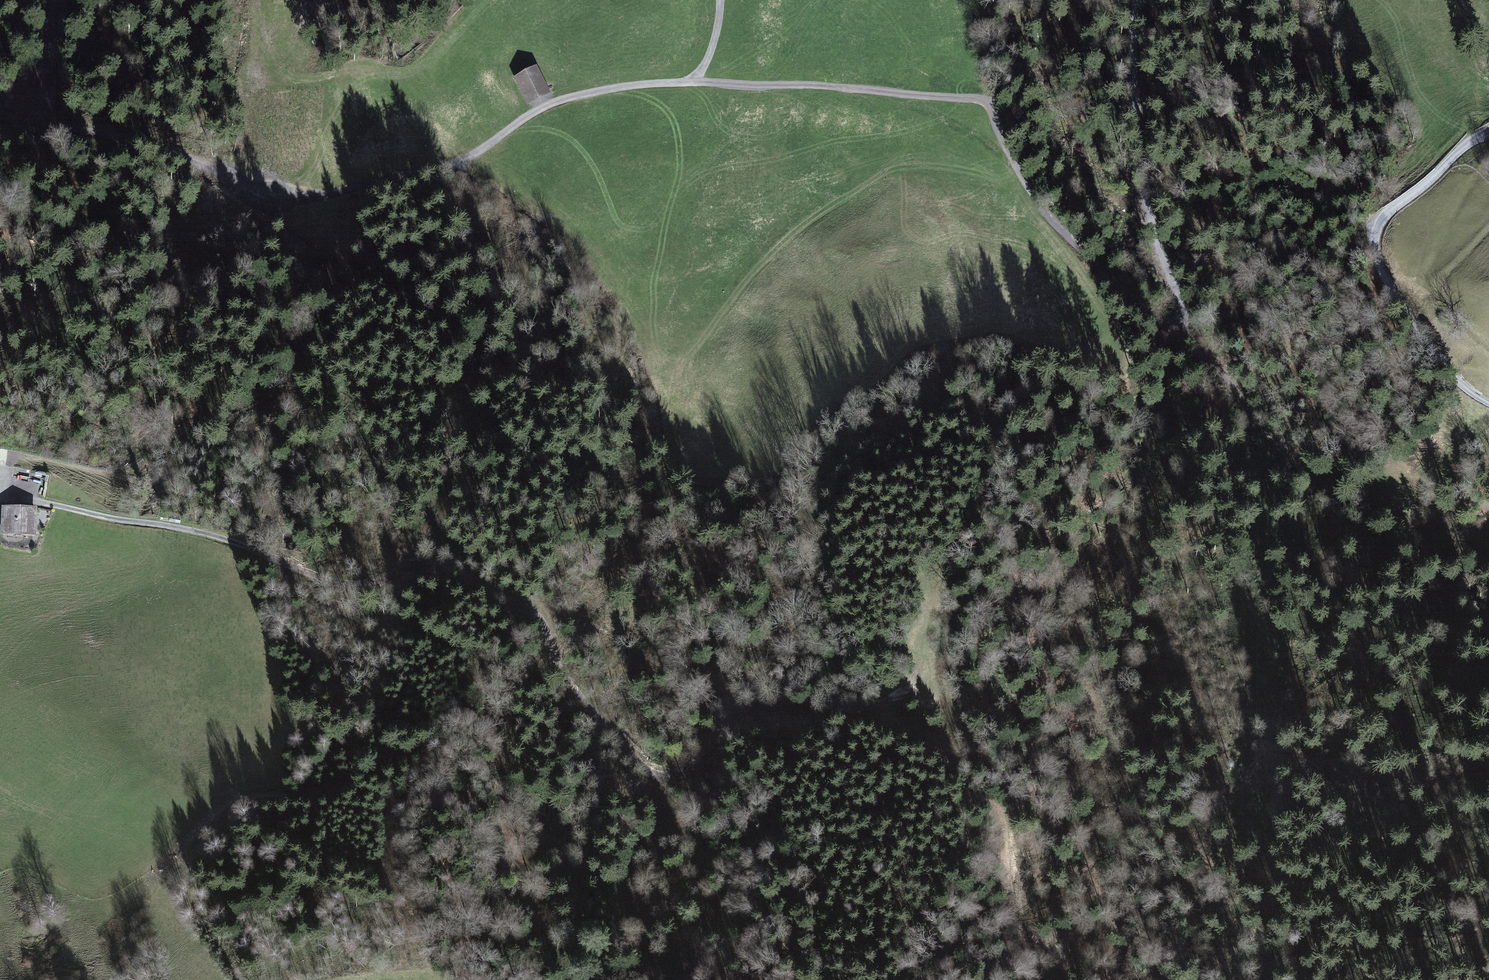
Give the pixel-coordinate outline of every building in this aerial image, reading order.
[(515,71),(530,102),(553,91),(538,60),(515,71)] [(0,514),(0,540),(35,540),(35,514),(0,514)]
